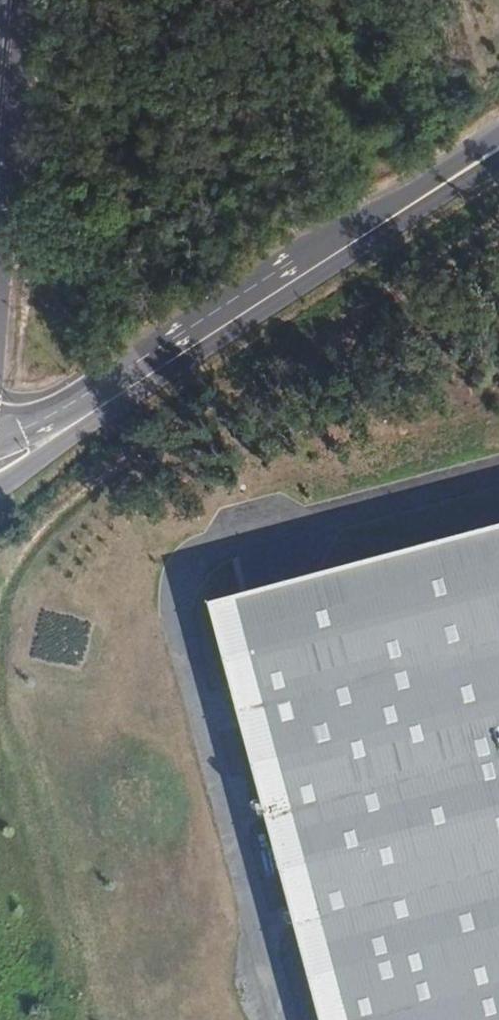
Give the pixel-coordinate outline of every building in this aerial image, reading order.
[(209,605),(322,1019),(498,1019),(498,526),(209,605)]
